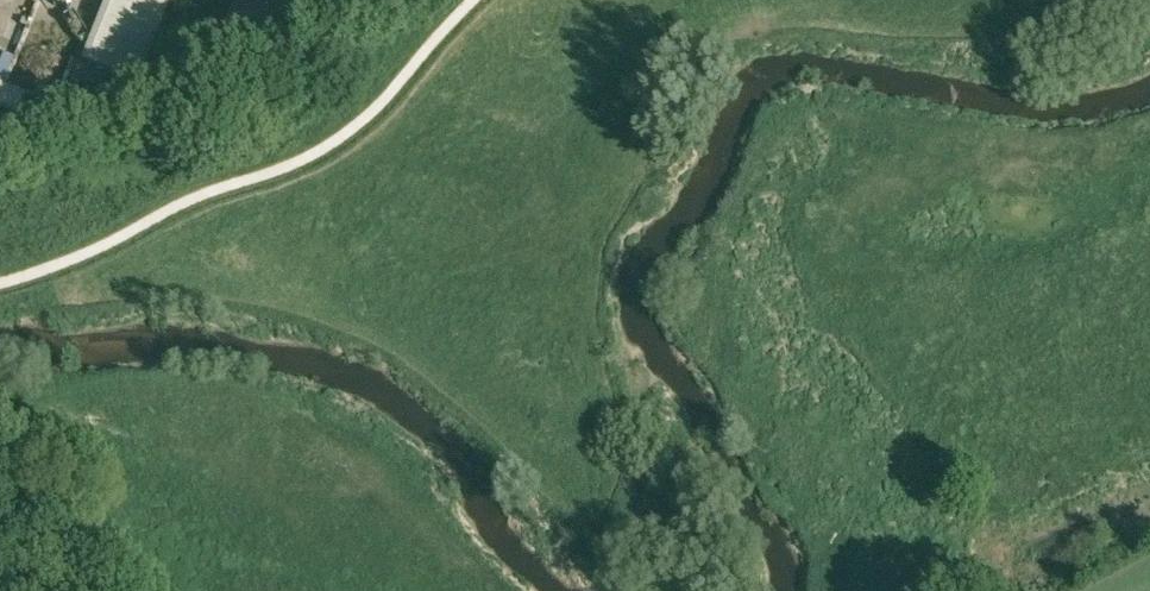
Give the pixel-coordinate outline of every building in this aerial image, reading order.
[(175,0),(110,0),(88,64),(146,84),(175,0)]
